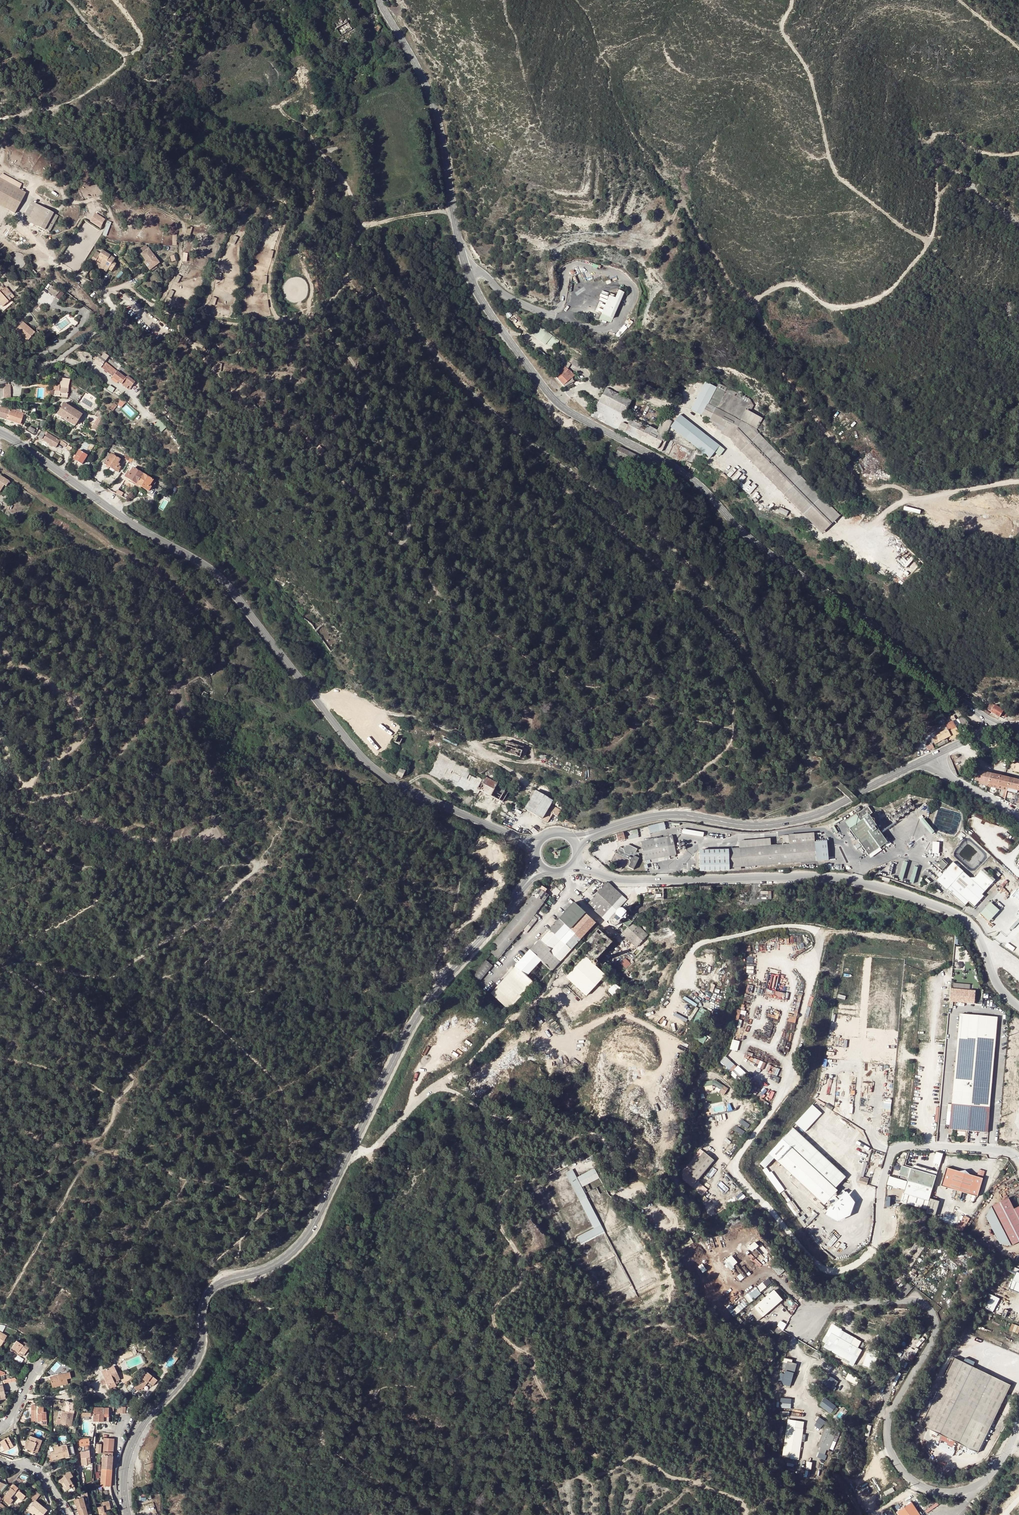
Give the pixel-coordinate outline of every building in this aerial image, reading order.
[(336,29),(337,29),(348,22),(345,16),(333,24),(336,29)] [(352,30),(348,22),(337,29),(341,36),(352,30)] [(382,26),(381,27),(378,32),(375,37),(378,39),(379,39),(380,39),(382,35),(385,29),(382,26)] [(338,46),(342,43),(344,42),(341,37),(335,41),(338,46)] [(0,176),(0,180),(18,190),(20,186),(0,176)] [(7,210),(18,190),(0,180),(0,206),(7,210)] [(18,190),(7,210),(14,214),(25,194),(18,190)] [(24,219),(27,221),(36,204),(32,203),(24,219)] [(36,204),(27,221),(49,233),(58,216),(36,204)] [(101,228),(106,219),(96,212),(91,221),(101,228)] [(149,248),(141,254),(146,261),(144,262),(150,270),(159,263),(149,248)] [(95,262),(108,270),(111,272),(116,264),(112,262),(114,259),(102,251),(100,254),(98,256),(95,254),(90,262),(93,264),(95,262)] [(143,263),(144,262),(146,261),(141,254),(138,256),(143,263)] [(106,272),(108,270),(95,262),(93,264),(106,272)] [(616,276),(609,273),(597,301),(603,304),(616,276)] [(2,307),(10,299),(8,297),(12,294),(6,288),(3,291),(0,288),(0,305),(2,307)] [(15,331),(21,336),(22,335),(28,340),(34,333),(22,322),(15,331)] [(620,337),(628,327),(625,325),(617,334),(620,337)] [(534,335),(552,347),(558,338),(540,326),(534,335)] [(113,378),(127,389),(129,386),(131,387),(135,382),(127,376),(126,378),(117,372),(119,369),(107,360),(109,357),(104,354),(101,358),(99,356),(93,363),(101,368),(113,377),(113,378)] [(554,377),(558,381),(566,373),(572,379),(575,375),(565,365),(554,377)] [(38,372),(35,377),(44,382),(47,376),(38,372)] [(726,387),(730,381),(713,372),(709,379),(726,387)] [(566,373),(558,381),(564,386),(572,379),(566,373)] [(55,396),(67,397),(68,387),(70,380),(70,379),(61,378),(59,385),(60,386),(60,392),(55,391),(55,396)] [(709,379),(703,390),(720,399),(726,387),(709,379)] [(606,387),(591,416),(685,465),(692,451),(623,415),(631,400),(606,387)] [(699,400),(703,402),(715,409),(719,411),(724,401),(720,399),(703,390),(699,400)] [(715,409),(703,402),(699,412),(711,418),(715,410),(715,409)] [(64,404),(57,415),(74,426),(82,415),(64,404)] [(6,420),(9,410),(0,407),(0,418),(6,420)] [(23,413),(9,408),(9,410),(6,420),(21,425),(23,421),(21,420),(23,413)] [(720,446),(680,414),(670,426),(710,458),(720,446)] [(98,417),(94,424),(101,428),(105,422),(98,417)] [(161,419),(156,424),(162,432),(168,427),(161,419)] [(28,425),(25,430),(34,435),(38,429),(38,426),(35,427),(33,426),(32,427),(28,425)] [(47,433),(43,440),(55,448),(60,441),(47,433)] [(74,460),(82,464),(88,456),(85,454),(88,449),(91,451),(95,445),(91,444),(90,445),(85,442),(76,456),(75,456),(74,458),(75,459),(74,460)] [(328,446),(325,451),(331,456),(335,451),(328,446)] [(115,448),(113,452),(129,461),(131,458),(115,448)] [(623,462),(625,458),(616,453),(614,458),(623,462)] [(105,464),(106,465),(110,467),(118,472),(121,468),(119,466),(120,465),(118,464),(121,460),(111,454),(105,464)] [(126,478),(132,482),(137,484),(140,480),(143,474),(133,468),(129,476),(127,475),(126,478)] [(143,474),(137,484),(142,487),(149,491),(153,484),(154,485),(156,483),(154,481),(153,480),(143,474)] [(0,476),(0,490),(4,485),(6,486),(9,482),(0,476)] [(974,693),(978,697),(984,690),(979,686),(974,693)] [(995,699),(984,690),(978,697),(985,702),(988,699),(992,702),(995,699)] [(959,708),(952,701),(949,705),(956,711),(959,708)] [(991,702),(987,707),(991,711),(995,706),(991,702)] [(992,712),(1007,718),(1010,710),(996,704),(992,712)] [(935,723),(942,726),(947,723),(940,715),(935,723)] [(952,723),(947,726),(941,729),(938,731),(940,734),(932,739),(937,747),(948,740),(950,742),(960,736),(952,723)] [(523,755),(525,744),(507,741),(505,752),(523,755)] [(508,804),(510,800),(508,799),(512,792),(475,774),(465,768),(440,753),(428,774),(471,795),(482,794),(483,792),(508,804)] [(399,775),(405,777),(407,770),(401,768),(399,775)] [(991,774),(982,772),(979,781),(988,783),(991,774)] [(991,774),(988,783),(998,786),(1000,776),(991,774)] [(1010,778),(1000,776),(998,786),(1001,786),(1008,788),(1010,778)] [(1010,778),(1008,788),(1017,790),(1018,790),(1018,780),(1010,778)] [(543,818),(552,800),(535,791),(525,809),(543,818)] [(844,822),(850,829),(871,858),(882,850),(880,847),(887,842),(868,815),(872,813),(867,807),(856,815),(844,822)] [(924,817),(921,819),(931,834),(934,832),(924,817)] [(665,830),(664,823),(648,827),(650,834),(665,830)] [(704,832),(683,828),(682,833),(703,837),(704,832)] [(637,829),(628,831),(629,839),(639,837),(637,829)] [(623,832),(616,834),(617,841),(624,839),(623,832)] [(788,835),(789,845),(814,843),(813,833),(788,835)] [(672,836),(640,842),(644,861),(676,855),(672,836)] [(738,841),(739,848),(770,846),(770,839),(738,841)] [(826,842),(814,843),(815,861),(827,861),(826,842)] [(739,848),(728,849),(729,869),(815,861),(814,843),(789,845),(770,846),(739,848)] [(637,849),(629,845),(624,846),(623,849),(620,847),(618,851),(620,852),(619,854),(615,852),(610,861),(616,864),(615,867),(620,869),(622,866),(626,864),(628,866),(628,867),(633,869),(639,858),(637,857),(638,855),(638,852),(636,851),(637,849)] [(728,850),(699,851),(700,871),(728,870),(728,850)] [(948,864),(943,858),(936,865),(942,870),(948,864)] [(908,862),(903,861),(898,879),(903,881),(908,862)] [(949,865),(936,879),(965,904),(968,901),(974,906),(984,894),(982,893),(995,879),(986,871),(978,880),(966,880),(952,867),(953,867),(950,865),(949,865)] [(918,867),(914,866),(910,882),(914,883),(918,867)] [(553,887),(542,880),(537,887),(548,895),(553,887)] [(537,910),(548,895),(537,887),(533,893),(528,900),(535,905),(534,907),(537,910)] [(607,887),(604,887),(591,901),(588,904),(605,920),(606,921),(608,919),(608,921),(608,923),(612,926),(615,926),(617,928),(620,925),(618,923),(618,922),(619,920),(627,927),(622,934),(626,937),(636,947),(638,945),(648,935),(645,932),(633,921),(634,920),(620,907),(622,904),(624,905),(628,897),(623,895),(622,896),(612,887),(607,887)] [(533,915),(537,910),(534,907),(535,905),(528,900),(522,909),(514,919),(506,929),(498,938),(492,944),(496,947),(491,952),(498,958),(527,924),(531,927),(537,919),(533,915)] [(1000,910),(991,902),(980,913),(990,922),(1000,910)] [(573,903),(558,919),(580,939),(595,923),(573,903)] [(580,939),(558,919),(549,929),(548,928),(539,939),(551,950),(549,952),(559,962),(574,946),(580,939)] [(560,968),(572,980),(571,981),(586,995),(604,976),(594,967),(598,963),(596,960),(612,943),(598,929),(560,968)] [(539,939),(529,950),(541,961),(551,970),(559,962),(549,952),(551,950),(539,939)] [(516,969),(526,977),(541,961),(529,950),(512,968),(513,969),(515,970),(516,969)] [(620,963),(626,968),(630,963),(625,958),(620,963)] [(492,966),(485,960),(472,976),(478,981),(492,966)] [(533,984),(526,977),(516,969),(515,970),(513,969),(490,994),(508,1011),(523,994),(533,984)] [(480,984),(476,989),(483,995),(487,990),(480,984)] [(977,990),(951,987),(950,1001),(975,1004),(977,990)] [(998,1018),(960,1015),(952,1105),(990,1108),(998,1018)] [(708,1043),(710,1036),(698,1033),(696,1039),(708,1043)] [(731,1049),(738,1051),(741,1041),(733,1039),(731,1049)] [(747,1051),(744,1062),(778,1073),(780,1067),(753,1058),(754,1053),(747,1051)] [(720,1062),(732,1073),(738,1066),(726,1055),(720,1062)] [(742,1076),(746,1074),(742,1068),(738,1070),(742,1076)] [(703,1083),(705,1092),(717,1089),(715,1080),(703,1083)] [(812,1105),(794,1123),(804,1133),(822,1114),(812,1105)] [(990,1108),(952,1105),(950,1130),(987,1133),(990,1108)] [(793,1128),(781,1140),(790,1147),(807,1162),(828,1181),(836,1189),(845,1178),(793,1128)] [(781,1140),(769,1155),(773,1158),(777,1162),(790,1147),(781,1140)] [(790,1147),(777,1162),(800,1183),(825,1204),(829,1200),(834,1194),(838,1190),(836,1189),(828,1181),(807,1162),(790,1147)] [(703,1153),(687,1174),(697,1182),(714,1161),(703,1153)] [(769,1155),(761,1164),(762,1166),(765,1168),(773,1158),(769,1155)] [(1002,1170),(1005,1164),(999,1161),(996,1167),(1002,1170)] [(929,1200),(937,1175),(912,1167),(904,1192),(929,1200)] [(958,1171),(946,1168),(940,1186),(977,1197),(982,1179),(970,1175),(967,1174),(965,1172),(962,1172),(958,1171)] [(572,1169),(567,1172),(574,1185),(588,1214),(596,1228),(578,1237),(580,1241),(588,1236),(603,1229),(598,1220),(587,1198),(581,1186),(598,1176),(594,1169),(576,1178),(572,1169)] [(695,1189),(703,1196),(709,1189),(700,1182),(695,1189)] [(834,1194),(829,1200),(835,1205),(840,1200),(834,1194)] [(992,1206),(1001,1226),(1011,1245),(1018,1241),(1018,1206),(1014,1208),(1008,1197),(992,1206)] [(958,1227),(963,1230),(971,1218),(966,1215),(958,1227)] [(751,1247),(755,1252),(763,1246),(759,1241),(751,1247)] [(780,1261),(773,1267),(782,1276),(788,1269),(780,1261)] [(1016,1272),(1009,1290),(1018,1294),(1018,1274),(1016,1272)] [(750,1302),(773,1283),(769,1277),(745,1297),(750,1302)] [(894,1297),(905,1296),(914,1286),(908,1281),(894,1297)] [(754,1306),(763,1316),(782,1299),(774,1289),(754,1306)] [(990,1293),(984,1307),(994,1312),(1001,1298),(990,1293)] [(736,1313),(744,1309),(742,1305),(734,1309),(736,1313)] [(782,1320),(778,1326),(784,1330),(788,1324),(782,1320)] [(918,1323),(911,1334),(919,1339),(926,1328),(918,1323)] [(1013,1323),(1010,1330),(1018,1333),(1018,1325),(1013,1323)] [(823,1345),(829,1349),(837,1335),(831,1332),(829,1335),(825,1341),(823,1345)] [(837,1335),(829,1349),(850,1360),(857,1347),(837,1335)] [(18,1352),(19,1350),(20,1351),(25,1354),(30,1346),(24,1342),(22,1344),(17,1341),(12,1348),(18,1352)] [(871,1348),(866,1366),(878,1369),(882,1351),(871,1348)] [(982,1371),(954,1358),(944,1377),(932,1403),(920,1425),(952,1440),(978,1453),(985,1439),(997,1414),(1011,1386),(982,1371)] [(791,1364),(783,1362),(782,1367),(786,1368),(782,1384),(790,1386),(793,1374),(795,1365),(791,1364)] [(102,1371),(109,1389),(117,1386),(116,1384),(118,1383),(117,1381),(119,1380),(120,1380),(114,1366),(102,1371)] [(71,1377),(70,1372),(50,1376),(52,1387),(68,1383),(67,1378),(71,1377)] [(845,1378),(856,1384),(859,1379),(848,1373),(845,1378)] [(835,1379),(827,1374),(822,1383),(830,1387),(835,1379)] [(153,1376),(149,1381),(154,1386),(158,1381),(153,1376)] [(143,1379),(135,1388),(138,1391),(140,1389),(142,1390),(148,1383),(143,1379)] [(836,1405),(824,1398),(820,1405),(831,1412),(836,1405)] [(33,1414),(32,1421),(38,1421),(38,1422),(39,1422),(42,1422),(42,1425),(47,1425),(47,1420),(46,1420),(46,1416),(46,1412),(44,1412),(44,1407),(41,1407),(41,1405),(38,1405),(38,1406),(31,1406),(32,1410),(33,1410),(33,1414)] [(95,1408),(94,1421),(104,1422),(104,1408),(95,1408)] [(66,1412),(63,1411),(61,1417),(57,1417),(56,1424),(71,1427),(74,1413),(66,1412)] [(825,1426),(828,1422),(820,1417),(817,1422),(825,1426)] [(804,1423),(788,1420),(782,1457),(798,1460),(804,1423)] [(29,1435),(24,1448),(27,1449),(32,1436),(33,1436),(34,1433),(30,1432),(29,1435)] [(40,1439),(32,1436),(27,1449),(37,1453),(42,1440),(40,1439)] [(0,1442),(5,1451),(13,1446),(9,1438),(0,1442)] [(114,1439),(104,1438),(104,1441),(104,1445),(104,1451),(113,1452),(114,1439)] [(73,1444),(67,1445),(69,1456),(76,1455),(73,1444)] [(67,1445),(59,1447),(54,1448),(54,1452),(51,1453),(52,1456),(49,1457),(49,1461),(69,1456),(67,1445)] [(91,1458),(90,1455),(89,1447),(84,1447),(85,1451),(81,1452),(82,1466),(88,1465),(88,1464),(91,1463),(91,1458)] [(113,1457),(113,1452),(104,1451),(103,1460),(103,1465),(102,1469),(112,1469),(113,1457)] [(111,1478),(112,1469),(102,1469),(102,1475),(107,1475),(107,1478),(111,1478)] [(70,1471),(59,1478),(62,1483),(64,1482),(67,1487),(73,1483),(70,1479),(73,1476),(70,1471)] [(111,1482),(111,1478),(107,1478),(107,1475),(102,1475),(101,1482),(101,1485),(102,1485),(102,1486),(111,1486),(111,1482)] [(14,1485),(3,1498),(10,1504),(14,1500),(17,1496),(20,1498),(20,1499),(22,1501),(26,1496),(20,1491),(19,1492),(17,1490),(18,1489),(19,1488),(14,1485)] [(31,1499),(35,1503),(30,1509),(36,1514),(37,1514),(45,1514),(49,1511),(37,1501),(41,1495),(37,1492),(31,1499)] [(160,1494),(154,1495),(157,1514),(164,1514),(160,1494)] [(75,1500),(76,1505),(77,1505),(78,1509),(81,1508),(83,1514),(87,1514),(90,1514),(84,1497),(75,1500)] [(109,1501),(103,1502),(104,1507),(99,1509),(100,1514),(107,1514),(106,1510),(111,1509),(109,1501)] [(912,1502),(898,1510),(897,1512),(899,1514),(921,1514),(912,1502)] [(928,1512),(940,1505),(938,1502),(927,1510),(928,1512)]
